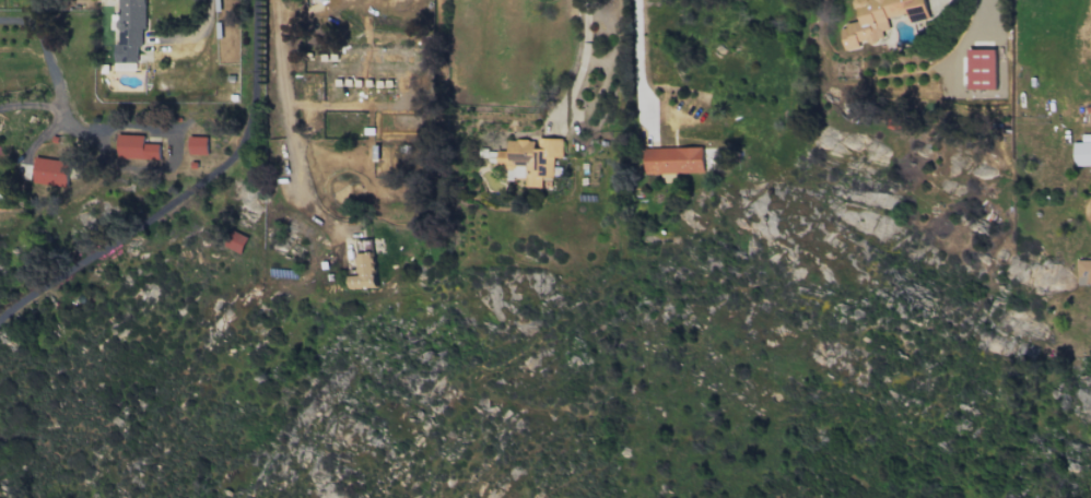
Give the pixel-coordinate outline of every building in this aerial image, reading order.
[(116,62),(137,63),(137,45),(144,46),(145,0),(118,0),(116,62)] [(843,49),(860,48),(859,43),(883,40),(882,30),(888,29),(887,16),(909,14),(909,20),(927,19),(925,0),(854,0),(857,23),(841,25),(843,49)] [(995,48),(967,49),(968,90),(996,90),(995,48)] [(1074,166),(1090,165),(1090,133),(1081,134),(1082,142),(1074,142),(1074,166)] [(117,158),(158,159),(158,143),(144,143),(145,135),(117,134),(117,158)] [(207,154),(208,136),(189,136),(189,154),(207,154)] [(562,138),(536,138),(536,140),(507,139),(506,150),(495,150),(495,165),(523,165),(523,187),(551,187),(551,157),(562,157),(562,138)] [(703,173),(703,146),(643,147),(644,173),(661,173),(661,182),(675,182),(675,173),(703,173)] [(32,184),(67,186),(68,159),(34,158),(32,184)] [(228,248),(240,254),(249,237),(236,231),(228,248)] [(374,287),(373,252),(357,252),(358,275),(347,275),(347,288),(374,287)] [(1076,285),(1090,285),(1090,259),(1076,260),(1076,285)]
